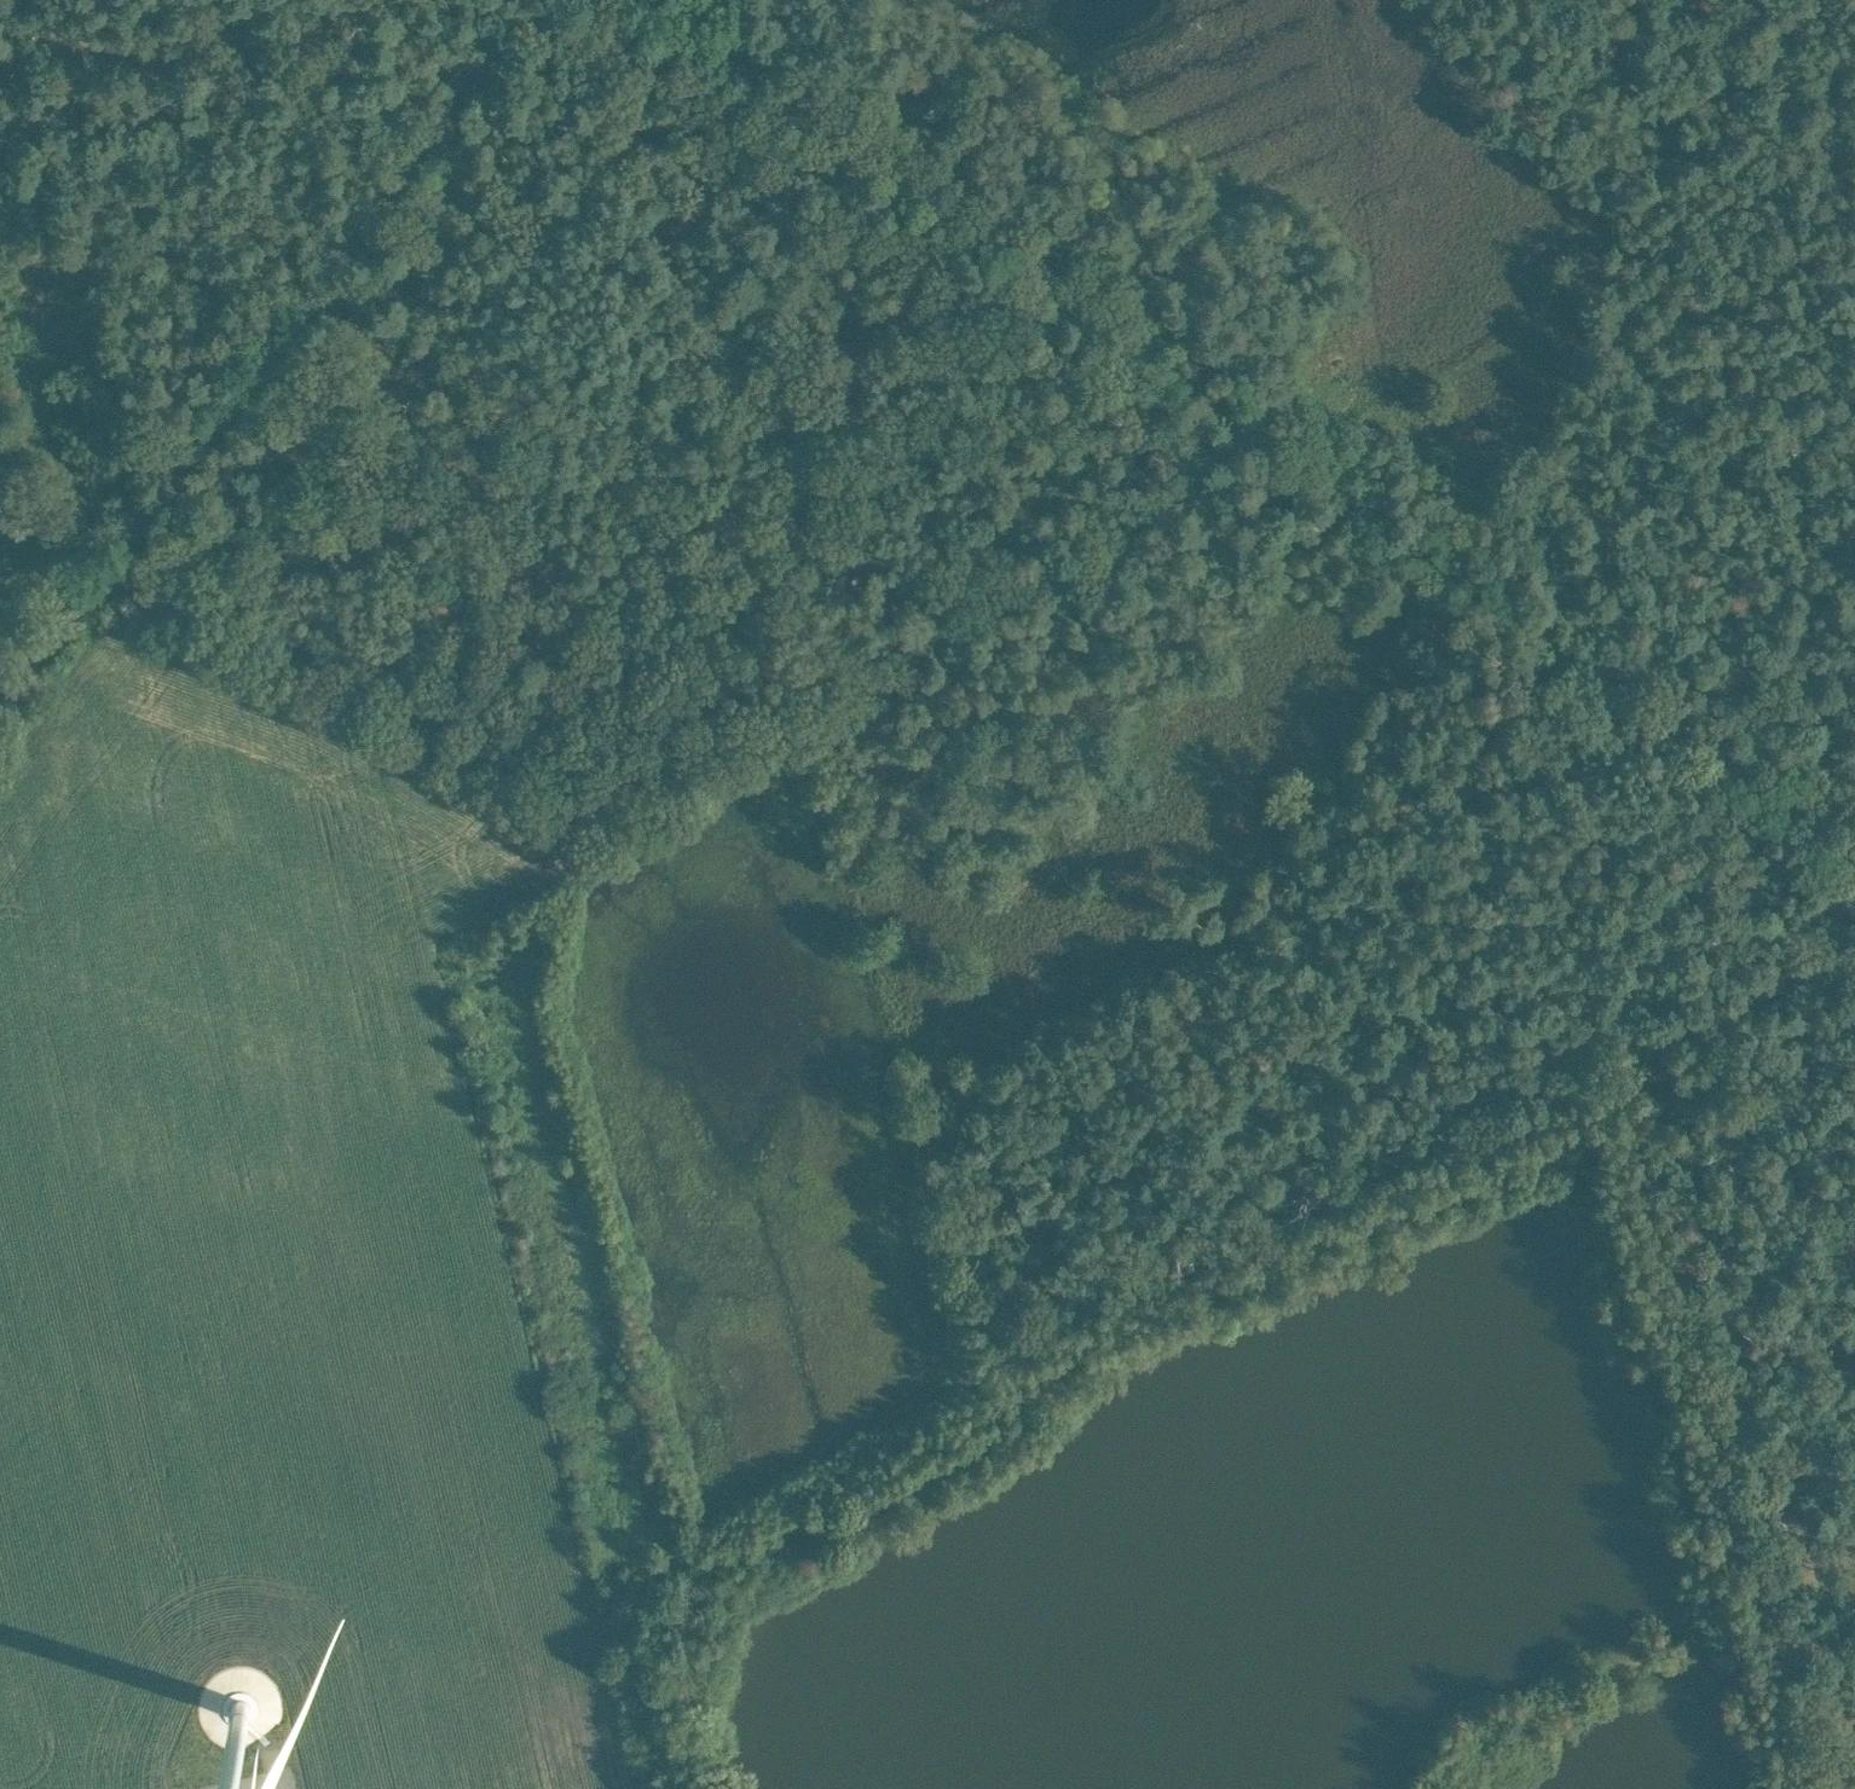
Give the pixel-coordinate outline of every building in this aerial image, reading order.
[(240,1699),(236,1701),(233,1704),(232,1708),(232,1712),(234,1716),(237,1718),(241,1719),(245,1719),(249,1717),(251,1713),(252,1709),(250,1705),(248,1702),(244,1700),(240,1699)]
